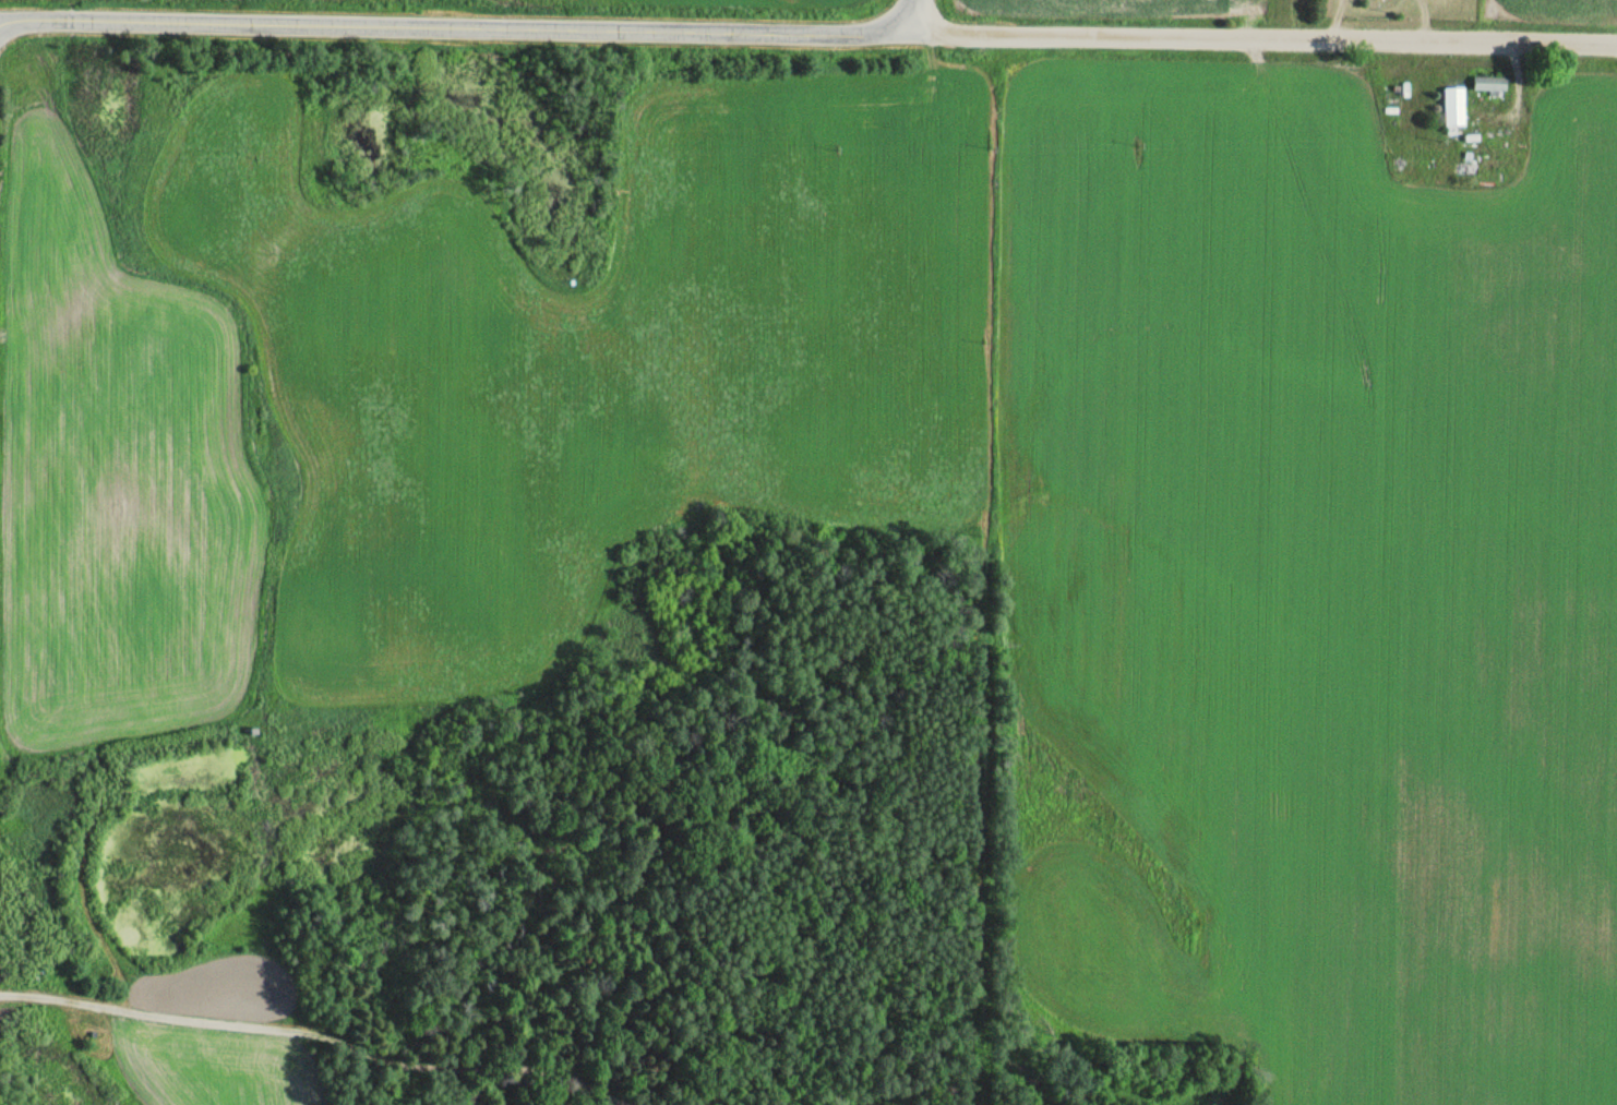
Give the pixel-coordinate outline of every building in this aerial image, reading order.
[(1472,93),(1505,93),(1505,76),(1472,76),(1472,93)] [(1455,134),(1455,88),(1445,88),(1445,134),(1455,134)]
